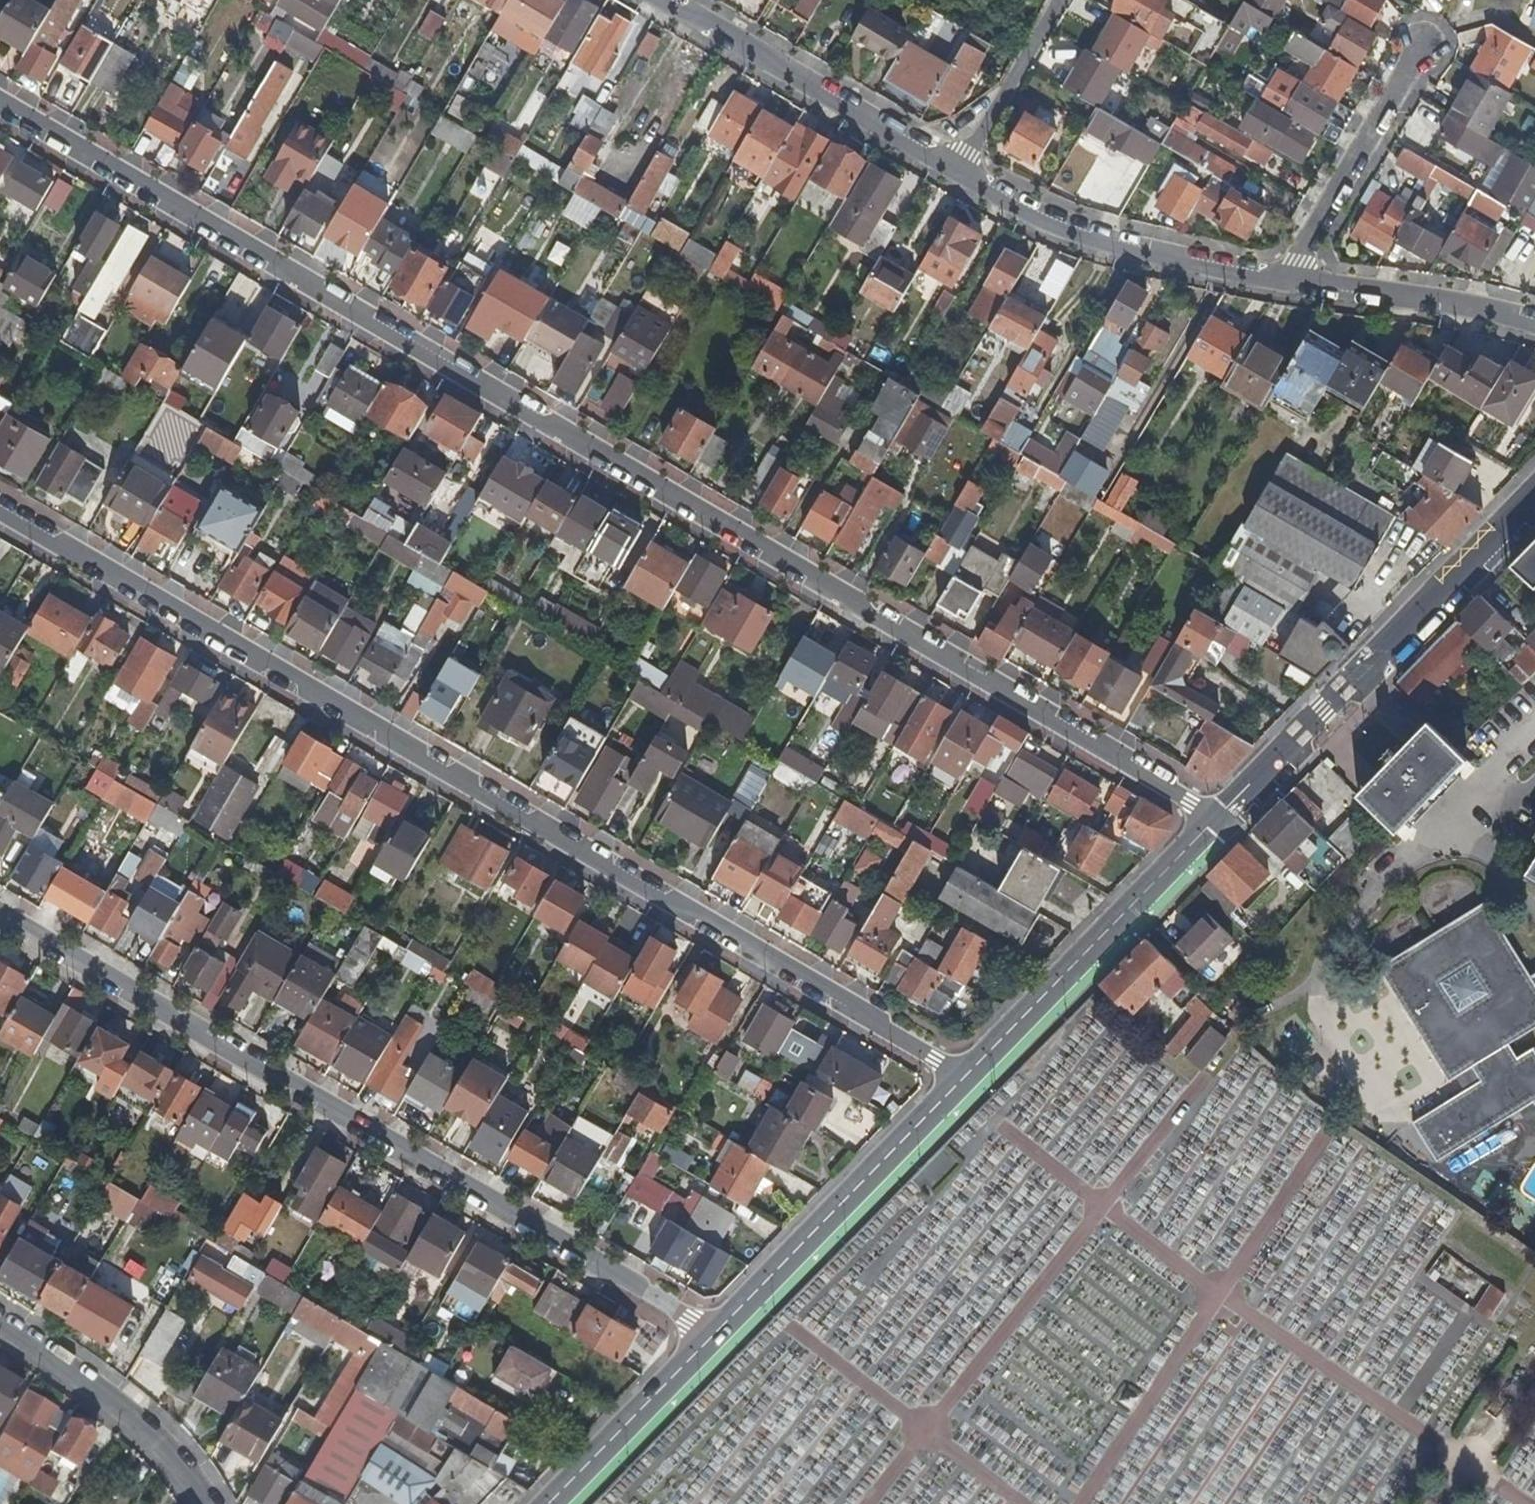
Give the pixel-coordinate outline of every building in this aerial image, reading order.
[(27,49),(32,41),(50,11),(31,0),(10,0),(0,17),(0,33),(27,49)] [(50,11),(32,41),(33,41),(19,68),(43,80),(56,54),(51,51),(80,0),(56,0),(50,11)] [(322,31),(340,0),(280,0),(277,4),(322,31)] [(501,13),(502,10),(508,0),(478,0),(501,13)] [(546,36),(566,1),(563,0),(508,0),(502,10),(546,36)] [(585,0),(567,0),(566,1),(546,36),(544,38),(570,52),(597,7),(585,0)] [(822,0),(801,0),(793,13),(809,23),(816,10),(822,0)] [(1148,32),(1160,39),(1174,16),(1162,9),(1167,0),(1120,0),(1115,9),(1150,29),(1148,32)] [(1283,0),(1247,0),(1246,2),(1273,17),(1283,0)] [(1340,10),(1346,0),(1345,0),(1323,0),(1340,10)] [(1340,10),(1371,28),(1386,0),(1345,0),(1346,0),(1340,10)] [(1246,2),(1245,1),(1229,27),(1257,44),(1273,17),(1246,2)] [(1327,6),(1319,19),(1341,32),(1331,49),(1358,65),(1375,34),(1369,30),(1327,6)] [(1203,33),(1190,56),(1206,65),(1229,27),(1196,7),(1186,24),(1203,33)] [(252,21),(269,30),(276,18),(269,14),(260,8),(252,21)] [(912,33),(869,8),(852,37),(895,62),(907,41),(912,33)] [(419,32),(432,40),(444,20),(430,12),(419,32)] [(612,21),(599,13),(570,63),(602,81),(614,60),(609,57),(629,22),(616,15),(612,21)] [(266,34),(285,44),(294,29),(276,18),(269,30),(266,34)] [(1505,90),(1530,47),(1491,23),(1488,26),(1489,40),(1470,70),(1474,72),(1505,90)] [(65,65),(91,80),(114,40),(87,25),(65,65)] [(314,65),(325,47),(316,41),(294,29),(285,44),(284,46),(314,65)] [(660,37),(647,30),(635,50),(648,57),(660,37)] [(370,59),(322,31),(316,41),(325,47),(364,70),(370,59)] [(950,112),(989,43),(970,31),(949,67),(930,100),(950,112)] [(135,53),(114,40),(91,80),(112,92),(135,53)] [(887,77),(929,101),(930,100),(949,67),(907,41),(895,62),(887,77)] [(314,65),(318,67),(351,87),(348,92),(359,98),(372,74),(364,70),(325,47),(314,65)] [(1337,99),(1346,85),(1341,82),(1345,73),(1352,63),(1324,47),(1305,81),(1337,99)] [(1098,107),(1120,68),(1088,49),(1065,88),(1097,107),(1098,107)] [(1296,61),(1283,53),(1276,66),(1289,74),(1296,61)] [(397,75),(370,59),(364,70),(372,74),(402,92),(410,78),(399,71),(397,75)] [(1272,83),(1262,100),(1317,133),(1336,101),(1289,74),(1276,66),(1271,64),(1263,78),(1272,83)] [(420,72),(415,70),(410,78),(402,92),(408,95),(415,99),(418,94),(418,92),(422,86),(414,82),(420,72)] [(1474,72),(1450,113),(1486,134),(1510,93),(1505,90),(1474,72)] [(1341,82),(1346,85),(1351,77),(1345,73),(1341,82)] [(174,94),(167,89),(156,107),(164,112),(174,94)] [(251,101),(225,147),(244,158),(261,130),(259,129),(276,100),(259,89),(251,101)] [(708,134),(739,152),(764,109),(733,91),(725,106),(717,120),(708,134)] [(576,106),(580,108),(586,97),(582,95),(576,106)] [(570,126),(586,136),(588,133),(603,107),(586,97),(580,108),(570,126)] [(1301,161),(1317,133),(1262,100),(1258,98),(1242,127),(1301,161)] [(696,127),(708,134),(724,107),(712,100),(696,127)] [(1204,113),(1185,102),(1183,105),(1176,116),(1191,124),(1195,127),(1204,113)] [(1023,152),(1021,155),(1035,164),(1062,120),(1038,105),(1031,117),(1025,113),(1006,143),(1023,152)] [(187,125),(164,112),(156,107),(146,125),(177,142),(187,125)] [(588,133),(603,141),(618,115),(603,107),(588,133)] [(1085,127),(1148,164),(1160,144),(1140,133),(1098,107),(1097,107),(1085,127)] [(735,159),(766,175),(790,132),(794,127),(764,109),(739,152),(735,159)] [(1204,113),(1195,127),(1263,166),(1272,150),(1205,111),(1204,113)] [(1500,155),(1506,146),(1486,134),(1450,113),(1439,133),(1494,166),(1500,155)] [(432,132),(467,152),(476,135),(442,115),(432,132)] [(1168,130),(1184,140),(1191,124),(1176,116),(1172,123),(1170,128),(1168,130)] [(1151,117),(1140,133),(1160,144),(1161,143),(1168,130),(1170,128),(1151,117)] [(221,144),(227,134),(214,127),(212,130),(195,120),(176,154),(205,170),(213,158),(217,160),(225,147),(221,144)] [(523,144),(493,127),(485,140),(495,147),(514,157),(515,158),(522,146),(523,144)] [(803,139),(806,134),(794,127),(790,132),(803,139)] [(808,130),(806,134),(803,139),(790,132),(766,175),(763,180),(777,188),(780,182),(796,192),(826,140),(808,130)] [(1184,140),(1168,130),(1161,143),(1182,155),(1189,142),(1184,140)] [(583,177),(603,141),(588,133),(586,136),(566,172),(559,183),(584,198),(602,209),(619,219),(627,206),(628,204),(593,183),(583,177)] [(1189,142),(1182,155),(1194,163),(1213,173),(1229,183),(1237,170),(1189,142)] [(864,162),(832,143),(812,178),(844,197),(864,162)] [(679,151),(668,145),(662,155),(673,161),(679,151)] [(566,172),(522,146),(515,158),(549,178),(559,183),(566,172)] [(1517,152),(1506,146),(1500,155),(1511,161),(1516,153),(1517,152)] [(486,163),(505,174),(514,157),(495,147),(486,163)] [(1396,162),(1426,179),(1429,175),(1435,164),(1405,147),(1396,162)] [(0,149),(0,182),(14,158),(0,149)] [(295,182),(306,188),(320,164),(324,157),(311,150),(293,180),(295,182)] [(643,213),(673,161),(662,155),(658,152),(628,204),(627,206),(640,213),(632,226),(641,231),(650,237),(658,221),(643,213)] [(1516,153),(1511,161),(1491,196),(1505,204),(1509,207),(1522,215),(1523,214),(1534,193),(1534,165),(1516,153)] [(53,181),(21,162),(4,190),(36,209),(53,181)] [(1155,203),(1185,220),(1193,206),(1213,173),(1194,163),(1188,172),(1182,169),(1178,175),(1174,173),(1161,194),(1155,203)] [(334,172),(320,164),(306,188),(295,207),(286,223),(302,233),(305,229),(317,236),(334,207),(318,198),(334,172)] [(1429,175),(1471,199),(1478,188),(1471,184),(1435,164),(1429,175)] [(858,250),(878,261),(897,228),(879,218),(899,182),(870,165),(849,201),(845,199),(830,225),(862,244),(858,250)] [(1161,194),(1174,173),(1169,169),(1156,191),(1161,194)] [(1234,189),(1236,186),(1229,183),(1213,173),(1193,206),(1245,235),(1263,205),(1234,189)] [(55,177),(41,204),(57,213),(71,185),(55,177)] [(295,207),(306,188),(295,182),(284,201),(295,207)] [(1462,214),(1474,220),(1489,195),(1478,188),(1471,199),(1462,214)] [(1350,235),(1382,254),(1409,208),(1378,190),(1350,235)] [(1450,190),(1446,199),(1462,208),(1467,200),(1450,190)] [(1489,195),(1474,220),(1497,234),(1479,264),(1492,272),(1515,232),(1496,220),(1505,204),(1491,196),(1489,195)] [(1534,220),(1534,198),(1525,215),(1534,220)] [(1430,217),(1413,208),(1395,238),(1430,258),(1441,239),(1424,228),(1430,217)] [(98,212),(77,247),(88,254),(85,260),(86,260),(89,262),(74,286),(88,294),(96,281),(107,262),(99,258),(120,225),(98,212)] [(321,243),(356,263),(365,247),(373,234),(338,214),(321,243)] [(1479,265),(1479,264),(1497,234),(1474,220),(1462,214),(1439,253),(1458,265),(1463,256),(1479,265)] [(381,263),(397,272),(416,239),(381,219),(373,234),(365,247),(384,258),(381,263)] [(690,236),(660,219),(658,221),(650,237),(671,249),(680,254),(690,236)] [(951,219),(933,249),(962,267),(980,236),(951,219)] [(147,235),(129,225),(107,262),(96,281),(88,294),(79,309),(94,317),(111,290),(114,292),(147,235)] [(724,247),(694,230),(690,236),(680,254),(710,272),(724,247)] [(741,249),(727,241),(724,247),(710,272),(723,279),(741,249)] [(394,286),(409,294),(431,257),(419,250),(421,245),(416,243),(414,247),(416,248),(394,286)] [(554,244),(548,264),(563,269),(570,249),(554,244)] [(88,254),(77,247),(73,254),(85,262),(86,260),(85,260),(88,254)] [(968,313),(990,325),(1007,295),(1028,260),(1005,248),(968,313)] [(178,272),(168,265),(170,261),(154,252),(132,289),(171,313),(191,280),(178,272)] [(0,283),(0,305),(3,307),(10,297),(1,292),(5,286),(37,305),(55,275),(20,255),(3,285),(0,283)] [(445,265),(431,257),(409,294),(426,304),(448,267),(449,268),(452,263),(447,260),(445,265)] [(862,290),(894,310),(914,276),(881,257),(862,290)] [(511,265),(502,260),(495,272),(504,277),(511,265)] [(181,267),(170,261),(168,265),(178,272),(181,267)] [(459,324),(486,277),(462,263),(451,282),(446,279),(430,307),(459,324)] [(733,276),(729,282),(744,291),(748,284),(733,276)] [(786,301),(750,281),(748,284),(744,291),(780,312),(786,301)] [(1146,293),(1128,282),(1102,325),(1117,334),(1122,324),(1127,326),(1146,293)] [(242,317),(256,325),(268,305),(273,297),(258,289),(242,317)] [(929,309),(942,317),(954,296),(941,289),(929,309)] [(499,323),(526,339),(527,336),(537,320),(491,293),(471,326),(491,337),(499,323)] [(990,325),(1029,347),(1042,325),(1046,318),(1007,295),(990,325)] [(604,334),(618,341),(632,316),(602,299),(588,323),(567,359),(555,379),(576,392),(603,344),(590,337),(597,325),(606,330),(604,334)] [(527,336),(549,349),(567,359),(588,323),(549,300),(537,320),(527,336)] [(837,331),(786,301),(780,312),(784,315),(831,342),(837,331)] [(11,334),(21,318),(3,307),(0,305),(0,328),(11,334)] [(248,339),(282,359),(302,326),(268,305),(256,325),(248,339)] [(613,350),(647,370),(672,327),(637,307),(632,316),(618,341),(613,350)] [(80,315),(64,343),(91,359),(107,331),(80,315)] [(1248,338),(1209,316),(1186,356),(1225,379),(1248,338)] [(1157,350),(1159,346),(1155,343),(1162,331),(1148,323),(1132,351),(1116,378),(1107,393),(1125,404),(1137,411),(1151,388),(1138,381),(1150,360),(1147,358),(1152,348),(1157,350)] [(1006,429),(1009,423),(1018,406),(1015,404),(1019,398),(1017,397),(1021,390),(1027,393),(1034,382),(1043,387),(1051,372),(1042,367),(1060,336),(1042,325),(1029,347),(1008,383),(1001,396),(982,430),(995,437),(1020,452),(1027,441),(1013,433),(1006,429)] [(1082,358),(1103,370),(1119,344),(1117,334),(1102,325),(1082,358)] [(851,337),(838,329),(837,331),(831,342),(844,349),(851,337)] [(1155,343),(1159,346),(1163,348),(1169,336),(1162,331),(1155,343)] [(1271,395),(1308,417),(1323,389),(1345,353),(1308,331),(1290,362),(1271,395)] [(829,363),(774,332),(754,366),(819,403),(834,378),(845,358),(836,353),(829,363)] [(547,352),(549,349),(527,336),(526,339),(525,340),(547,352)] [(1243,393),(1265,406),(1271,395),(1290,362),(1248,338),(1225,379),(1221,387),(1240,397),(1243,393)] [(1323,389),(1363,412),(1381,379),(1391,361),(1353,339),(1345,353),(1323,389)] [(316,370),(329,378),(336,367),(345,351),(331,343),(316,370)] [(183,369),(139,344),(121,376),(124,378),(164,401),(171,390),(183,369)] [(1119,344),(1103,370),(1116,378),(1132,351),(1119,344)] [(1381,379),(1416,399),(1428,378),(1436,365),(1401,345),(1391,361),(1381,379)] [(1428,378),(1481,409),(1483,406),(1504,371),(1475,354),(1470,363),(1444,349),(1436,365),(1428,378)] [(1082,358),(1077,355),(1068,371),(1078,376),(1107,393),(1116,378),(1103,370),(1082,358)] [(1512,423),(1526,400),(1518,396),(1531,374),(1509,361),(1504,371),(1483,406),(1512,423)] [(116,391),(124,378),(121,376),(103,366),(95,379),(116,391)] [(347,373),(336,367),(329,378),(320,395),(313,406),(324,412),(328,404),(347,373)] [(953,389),(914,367),(903,384),(921,394),(942,407),(953,389)] [(329,378),(316,370),(306,386),(320,395),(329,378)] [(349,370),(347,373),(328,404),(360,423),(367,411),(380,389),(349,370)] [(1055,392),(1065,398),(1078,376),(1068,371),(1055,392)] [(1526,400),(1534,385),(1534,377),(1531,374),(1518,396),(1526,400)] [(602,406),(620,416),(638,385),(620,375),(602,406)] [(1078,376),(1065,398),(1095,415),(1095,414),(1107,393),(1078,376)] [(867,434),(850,462),(865,471),(873,475),(897,435),(913,407),(921,394),(903,384),(891,377),(871,409),(880,414),(871,429),(885,437),(881,443),(867,434)] [(842,383),(834,378),(819,403),(806,425),(836,442),(849,421),(839,415),(845,404),(833,398),(842,383)] [(367,411),(410,437),(428,407),(385,382),(380,389),(367,411)] [(969,395),(954,387),(953,389),(942,407),(957,415),(969,395)] [(185,398),(171,390),(164,401),(178,410),(185,398)] [(1095,414),(1113,425),(1125,404),(1107,393),(1095,414)] [(451,443),(461,449),(469,435),(481,415),(446,395),(426,429),(451,443)] [(271,396),(252,429),(278,444),(286,430),(291,433),(300,418),(295,415),(297,411),(271,396)] [(897,435),(904,439),(920,411),(913,407),(897,435)] [(662,443),(697,463),(698,461),(714,434),(717,430),(682,409),(662,443)] [(8,411),(0,424),(0,462),(27,477),(51,436),(8,411)] [(920,411),(904,439),(931,455),(948,428),(920,411)] [(1101,446),(1113,425),(1095,414),(1095,415),(1082,436),(1101,446)] [(1006,429),(1013,433),(1016,427),(1009,423),(1006,429)] [(232,464),(242,446),(233,441),(207,426),(197,444),(232,464)] [(285,454),(241,428),(233,441),(242,446),(277,467),(283,457),(285,454)] [(728,443),(714,434),(698,461),(712,469),(728,443)] [(483,443),(469,435),(461,449),(458,454),(472,462),(483,443)] [(108,464),(122,472),(135,451),(139,444),(125,436),(108,464)] [(986,451),(1017,468),(1018,465),(1024,455),(1020,452),(995,437),(986,451)] [(1067,462),(1028,439),(1027,441),(1020,452),(1024,455),(1060,475),(1065,467),(1067,462)] [(67,486),(77,470),(84,457),(58,442),(35,481),(62,496),(67,486)] [(461,449),(451,443),(443,456),(453,462),(458,454),(461,449)] [(1443,445),(1426,475),(1453,491),(1471,461),(1443,445)] [(383,482),(426,508),(428,506),(444,477),(447,473),(403,448),(383,482)] [(178,476),(135,451),(122,472),(106,499),(150,524),(160,506),(169,492),(178,476)] [(1065,467),(1090,482),(1098,487),(1107,470),(1074,451),(1067,462),(1065,467)] [(1434,492),(1405,521),(1447,546),(1484,508),(1453,491),(1426,475),(1387,452),(1385,451),(1372,473),(1413,496),(1420,484),(1434,492)] [(1396,515),(1287,452),(1219,569),(1231,576),(1296,614),(1321,570),(1353,589),(1382,539),(1396,515)] [(781,468),(784,463),(768,454),(752,482),(767,491),(781,468)] [(1018,465),(1062,490),(1067,480),(1060,475),(1024,455),(1018,465)] [(325,482),(283,457),(277,467),(285,472),(319,492),(323,486),(325,482)] [(1090,482),(1065,467),(1060,475),(1067,480),(1085,490),(1090,482)] [(781,468),(767,491),(762,501),(788,517),(799,498),(792,494),(800,479),(781,468)] [(81,472),(77,470),(67,486),(71,488),(75,490),(85,474),(81,472)] [(839,525),(843,527),(873,475),(865,471),(852,493),(856,495),(850,507),(823,491),(803,525),(830,541),(839,525)] [(1125,474),(1108,504),(1122,512),(1139,482),(1125,474)] [(881,503),(895,510),(905,494),(873,475),(843,527),(834,543),(852,553),(881,503)] [(452,481),(444,477),(428,506),(435,510),(452,481)] [(926,555),(938,562),(950,541),(968,552),(973,545),(975,540),(976,539),(967,534),(978,515),(971,511),(984,488),(970,480),(956,503),(959,505),(942,536),(938,534),(926,554),(926,555)] [(1058,495),(1089,513),(1093,508),(1098,498),(1085,490),(1067,480),(1062,490),(1058,495)] [(557,531),(577,498),(547,481),(527,514),(557,531)] [(196,524),(239,549),(251,529),(264,508),(221,483),(196,524)] [(366,511),(323,486),(319,492),(320,492),(354,512),(362,517),(366,511)] [(195,508),(169,492),(160,506),(187,522),(195,508)] [(610,511),(580,494),(577,498),(557,531),(557,533),(587,550),(589,547),(610,511)] [(444,538),(417,523),(415,526),(406,542),(423,552),(440,563),(452,543),(476,502),(463,495),(456,508),(460,510),(444,538)] [(389,507),(373,498),(366,511),(362,517),(367,520),(388,532),(406,542),(415,526),(387,510),(389,507)] [(1110,531),(1130,543),(1142,523),(1132,518),(1122,512),(1108,504),(1103,501),(1098,498),(1093,508),(1116,521),(1110,531)] [(187,522),(160,506),(150,524),(139,542),(155,551),(161,541),(165,542),(168,536),(179,542),(189,523),(187,522)] [(1137,509),(1132,518),(1142,523),(1147,515),(1137,509)] [(641,529),(610,511),(589,547),(612,560),(616,563),(628,542),(632,545),(641,529)] [(362,528),(383,540),(388,532),(367,520),(362,528)] [(1142,539),(1169,555),(1176,543),(1142,523),(1130,543),(1130,544),(1137,548),(1142,539)] [(262,535),(251,529),(239,549),(237,553),(246,559),(249,555),(250,556),(262,535)] [(378,548),(413,568),(423,552),(406,542),(388,532),(383,540),(378,548)] [(587,550),(557,533),(549,545),(565,554),(559,564),(573,573),(587,550)] [(878,568),(908,586),(926,555),(926,554),(897,536),(878,568)] [(973,545),(1001,561),(1003,557),(975,540),(973,545)] [(1511,564),(1534,587),(1534,540),(1511,564)] [(935,566),(953,577),(955,574),(968,552),(950,541),(938,562),(935,566)] [(625,585),(663,608),(676,586),(689,565),(650,542),(625,585)] [(955,574),(984,591),(985,589),(1001,561),(973,545),(968,552),(955,574)] [(1053,558),(1030,545),(1020,563),(1012,576),(1034,589),(1053,558)] [(612,560),(589,547),(587,550),(573,573),(597,586),(612,560)] [(249,555),(246,559),(242,566),(234,561),(220,584),(249,601),(269,567),(263,563),(268,554),(262,551),(257,560),(250,556),(249,555)] [(413,568),(444,586),(453,570),(440,563),(423,552),(413,568)] [(726,572),(695,554),(689,565),(676,586),(682,590),(679,596),(690,603),(694,597),(707,604),(726,572)] [(1001,561),(985,589),(1000,597),(1012,576),(1020,563),(1005,554),(1003,557),(1001,561)] [(479,573),(462,563),(458,569),(475,579),(479,573)] [(471,601),(479,605),(487,590),(483,588),(453,570),(444,586),(406,650),(393,672),(406,679),(423,649),(428,652),(435,640),(431,637),(445,612),(460,621),(471,601)] [(270,613),(285,622),(304,589),(275,571),(258,600),(273,609),(270,613)] [(971,613),(984,591),(955,574),(953,577),(939,603),(959,615),(958,617),(967,622),(972,614),(971,613)] [(1231,576),(1209,614),(1236,630),(1262,645),(1272,627),(1289,637),(1287,641),(1329,665),(1317,677),(1319,679),(1350,646),(1348,645),(1324,620),(1317,626),(1296,614),(1231,576)] [(514,605),(520,595),(489,578),(483,588),(487,590),(514,605)] [(349,600),(314,579),(285,628),(300,636),(303,631),(324,643),(338,618),(345,605),(349,600)] [(740,593),(726,617),(717,612),(710,625),(750,649),(772,612),(740,593)] [(27,629),(70,655),(91,620),(48,595),(29,626),(27,629)] [(520,595),(514,605),(518,608),(543,623),(552,609),(554,605),(542,598),(537,605),(520,595)] [(1512,626),(1481,596),(1456,621),(1479,643),(1488,651),(1501,664),(1514,651),(1500,638),(1512,626)] [(995,616),(978,645),(1004,660),(1014,643),(1034,608),(1035,607),(1018,598),(1004,621),(995,616)] [(354,611),(345,605),(338,618),(347,623),(354,611)] [(1214,638),(1228,645),(1236,630),(1209,614),(1197,607),(1178,639),(1197,650),(1204,654),(1214,638)] [(1014,643),(1057,668),(1077,633),(1034,608),(1014,643)] [(0,609),(0,670),(2,671),(27,629),(29,626),(0,609)] [(595,635),(552,609),(543,623),(587,649),(595,635)] [(347,623),(338,618),(324,643),(320,648),(351,666),(375,623),(354,611),(347,623)] [(99,612),(79,647),(110,666),(129,635),(111,625),(113,621),(99,612)] [(368,677),(385,686),(393,672),(406,650),(391,641),(398,628),(387,621),(364,661),(374,667),(368,677)] [(1425,698),(1479,643),(1456,621),(1397,682),(1424,707),(1429,702),(1425,698)] [(617,629),(603,622),(595,635),(587,649),(601,656),(617,629)] [(1057,668),(1092,688),(1104,667),(1090,659),(1098,645),(1077,633),(1057,668)] [(1511,673),(1524,685),(1532,677),(1534,674),(1534,636),(1529,642),(1532,645),(1521,655),(1519,665),(1511,673)] [(135,682),(141,685),(152,666),(165,674),(175,657),(142,638),(125,666),(139,674),(135,682)] [(1143,670),(1156,677),(1174,646),(1161,638),(1143,670)] [(1228,645),(1214,638),(1204,654),(1217,666),(1228,645)] [(812,668),(826,676),(827,675),(844,648),(828,639),(812,668)] [(1181,678),(1197,650),(1178,639),(1174,646),(1156,677),(1151,685),(1162,691),(1209,719),(1211,720),(1219,706),(1184,686),(1181,678)] [(1329,665),(1287,641),(1279,655),(1317,677),(1329,665)] [(876,660),(860,651),(846,643),(844,648),(827,675),(852,690),(844,703),(831,725),(845,734),(851,724),(860,708),(867,697),(857,692),(876,660)] [(10,694),(33,654),(19,646),(0,678),(0,688),(10,694)] [(860,651),(876,660),(879,655),(863,646),(860,651)] [(455,659),(449,656),(443,667),(449,670),(455,659)] [(669,679),(634,658),(626,671),(640,679),(661,692),(669,679)] [(1144,678),(1110,658),(1104,667),(1092,688),(1089,692),(1123,712),(1144,678)] [(699,673),(679,661),(669,679),(661,692),(676,700),(710,720),(712,721),(724,701),(693,683),(699,673)] [(174,682),(172,681),(158,704),(156,708),(168,715),(183,688),(206,701),(218,681),(185,663),(174,682)] [(1289,664),(1283,675),(1304,685),(1310,674),(1289,664)] [(165,674),(152,666),(141,685),(137,692),(143,696),(158,704),(172,681),(173,679),(165,674)] [(618,684),(632,693),(640,679),(626,671),(618,684)] [(889,725),(902,732),(907,722),(923,695),(885,672),(863,710),(860,708),(851,724),(880,741),(889,725)] [(852,690),(827,675),(826,676),(819,689),(844,703),(852,690)] [(462,691),(437,677),(426,696),(420,707),(444,721),(462,691)] [(527,741),(548,703),(506,679),(484,716),(480,723),(497,733),(502,726),(527,741)] [(632,693),(668,714),(676,700),(661,692),(640,679),(632,693)] [(1152,708),(1162,691),(1151,685),(1129,723),(1146,732),(1158,711),(1152,708)] [(10,694),(0,688),(0,710),(10,694)] [(190,750),(221,768),(256,708),(225,690),(190,750)] [(414,690),(401,713),(412,720),(420,707),(426,696),(414,690)] [(931,724),(940,730),(951,711),(923,695),(907,722),(926,733),(931,724)] [(129,721),(143,730),(156,708),(158,704),(143,696),(129,721)] [(755,719),(724,701),(712,721),(743,739),(755,719)] [(932,759),(963,776),(974,756),(992,727),(961,709),(932,759)] [(1006,740),(1019,748),(1029,732),(999,715),(992,727),(974,756),(986,763),(993,751),(998,754),(1006,740)] [(1194,757),(1188,767),(1208,779),(1222,779),(1254,745),(1211,720),(1209,719),(1197,740),(1195,739),(1188,753),(1194,757)] [(596,753),(603,742),(567,721),(561,733),(596,753)] [(1406,747),(1443,783),(1454,772),(1468,758),(1459,749),(1447,737),(1431,722),(1418,735),(1406,747)] [(1461,723),(1447,737),(1459,749),(1473,734),(1461,723)] [(935,738),(940,730),(931,724),(926,733),(935,738)] [(880,741),(892,748),(902,732),(889,725),(880,741)] [(303,732),(286,762),(314,778),(318,771),(329,777),(342,756),(331,749),(332,748),(303,732)] [(596,753),(561,733),(542,765),(559,775),(577,785),(596,753)] [(668,743),(655,735),(629,780),(647,790),(662,766),(673,772),(685,751),(669,741),(668,743)] [(273,778),(293,745),(278,737),(259,769),(273,778)] [(240,742),(232,756),(251,768),(259,753),(240,742)] [(825,768),(785,745),(777,759),(780,761),(814,781),(817,783),(825,768)] [(1380,772),(1407,799),(1417,809),(1443,783),(1406,747),(1380,772)] [(1023,750),(1007,777),(1024,787),(1041,797),(1057,770),(1023,750)] [(104,756),(97,767),(98,768),(114,777),(115,778),(121,768),(122,766),(104,756)] [(603,756),(577,800),(604,816),(623,784),(612,778),(619,766),(603,756)] [(352,778),(360,765),(347,757),(328,787),(346,798),(357,781),(352,778)] [(774,772),(808,791),(814,781),(780,761),(774,772)] [(365,767),(360,765),(352,778),(357,781),(362,772),(365,767)] [(559,775),(542,765),(538,772),(555,782),(559,775)] [(226,767),(196,819),(226,837),(257,784),(226,767)] [(86,787),(103,797),(105,794),(114,777),(98,768),(86,787)] [(126,784),(132,775),(121,768),(115,778),(126,784)] [(1100,790),(1065,769),(1049,796),(1079,814),(1078,816),(1089,822),(1095,811),(1090,807),(1100,790)] [(362,772),(357,781),(346,798),(341,807),(357,817),(378,781),(362,772)] [(1407,799),(1380,772),(1369,784),(1360,793),(1396,830),(1405,821),(1417,809),(1407,799)] [(732,803),(679,773),(655,816),(708,846),(732,803)] [(164,793),(132,775),(126,784),(154,801),(158,803),(164,793)] [(1024,787),(1007,777),(1004,775),(999,783),(1006,787),(1020,795),(1024,787)] [(863,776),(849,801),(858,806),(872,782),(863,776)] [(970,800),(985,808),(995,790),(998,784),(984,776),(970,800)] [(147,813),(154,801),(126,784),(115,778),(114,777),(105,794),(117,801),(119,797),(147,813)] [(0,786),(0,804),(13,781),(12,780),(6,790),(0,786)] [(391,786),(400,792),(404,786),(395,780),(394,780),(393,782),(392,783),(392,785),(391,786)] [(13,781),(0,804),(0,851),(3,852),(17,824),(35,834),(53,803),(13,781)] [(400,792),(391,786),(381,781),(362,812),(376,821),(367,836),(378,843),(387,828),(389,829),(408,796),(400,792)] [(1006,787),(999,783),(998,784),(995,790),(1002,794),(1006,787)] [(1123,832),(1152,850),(1172,829),(1169,814),(1142,798),(1131,792),(1119,785),(1106,807),(1112,811),(1118,814),(1124,804),(1135,810),(1123,832)] [(1322,814),(1294,787),(1283,799),(1311,826),(1322,814)] [(197,807),(167,789),(164,793),(158,803),(187,820),(189,821),(197,807)] [(1283,799),(1252,831),(1256,835),(1266,844),(1316,892),(1346,860),(1326,840),(1311,826),(1283,799)] [(842,800),(832,820),(886,848),(897,829),(842,800)] [(1000,816),(985,808),(978,819),(994,828),(1000,816)] [(1352,814),(1326,840),(1346,860),(1373,834),(1352,814)] [(375,860),(406,878),(431,835),(400,818),(375,860)] [(910,825),(905,834),(914,839),(923,844),(928,836),(910,825)] [(1097,874),(1116,842),(1100,832),(1088,825),(1069,858),(1097,874)] [(148,849),(153,831),(139,827),(134,845),(148,849)] [(1048,840),(1026,827),(1017,842),(1025,846),(1039,855),(1048,840)] [(441,860),(453,866),(472,835),(460,828),(441,860)] [(476,833),(455,868),(486,886),(507,851),(476,833)] [(1251,859),(1266,844),(1256,835),(1242,850),(1251,859)] [(714,875),(748,895),(749,894),(751,890),(771,856),(737,836),(714,875)] [(905,894),(931,849),(923,844),(914,839),(884,891),(901,901),(905,894)] [(64,863),(30,843),(12,874),(46,893),(63,865),(64,863)] [(1251,859),(1242,850),(1237,845),(1207,876),(1212,880),(1237,905),(1267,874),(1251,859)] [(1038,912),(1063,869),(1039,855),(1025,846),(999,889),(1038,912)] [(806,866),(776,848),(771,856),(751,890),(782,907),(806,866)] [(869,878),(880,857),(864,848),(852,869),(869,878)] [(166,857),(151,849),(137,874),(142,877),(141,879),(150,885),(152,880),(166,857)] [(243,864),(282,886),(287,878),(276,871),(248,855),(243,864)] [(518,858),(503,884),(533,902),(548,876),(518,858)] [(95,885),(63,865),(46,893),(90,919),(117,872),(107,866),(95,885)] [(1024,943),(1041,913),(1038,912),(999,889),(959,865),(942,895),(1024,943)] [(128,876),(118,870),(117,872),(90,919),(117,935),(129,914),(120,909),(131,891),(122,886),(128,876)] [(803,875),(780,913),(809,930),(832,891),(803,875)] [(353,896),(321,877),(312,892),(329,903),(344,912),(353,896)] [(181,937),(196,945),(211,918),(197,910),(210,887),(194,878),(192,882),(183,898),(156,945),(151,954),(169,965),(180,946),(177,944),(181,937)] [(177,894),(183,898),(192,882),(186,878),(177,894)] [(183,898),(177,894),(152,880),(150,885),(126,927),(156,945),(183,898)] [(583,896),(556,880),(537,912),(563,928),(583,896)] [(1237,905),(1212,880),(1202,890),(1228,915),(1237,905)] [(782,907),(751,890),(749,894),(779,911),(782,907)] [(898,906),(901,901),(884,891),(849,951),(880,969),(897,939),(881,929),(884,925),(886,927),(898,906)] [(901,901),(898,906),(911,913),(918,900),(905,894),(901,901)] [(849,906),(834,898),(814,933),(842,949),(857,923),(843,915),(849,906)] [(210,989),(202,1002),(212,1008),(236,966),(227,960),(221,970),(207,962),(238,909),(224,901),(198,945),(182,973),(210,989)] [(1482,1079),(1467,1088),(1414,1121),(1439,1161),(1522,1110),(1534,1102),(1534,1050),(1533,1047),(1517,1058),(1508,1043),(1534,1026),(1534,985),(1530,977),(1483,901),(1378,967),(1448,1080),(1458,1074),(1473,1065),(1482,1079)] [(1208,913),(1194,927),(1197,930),(1178,949),(1200,971),(1233,938),(1208,913)] [(600,922),(594,918),(590,925),(596,929),(600,922)] [(557,956),(587,974),(611,934),(613,930),(600,922),(596,929),(590,925),(579,919),(557,956)] [(377,944),(383,934),(375,930),(364,923),(335,974),(334,976),(352,987),(377,944)] [(965,983),(990,940),(965,926),(941,968),(965,983)] [(1175,946),(1178,949),(1197,930),(1194,927),(1175,946)] [(300,954),(257,930),(236,966),(238,967),(221,996),(240,1007),(252,986),(274,999),(300,954)] [(377,944),(393,953),(394,952),(398,943),(383,934),(377,944)] [(615,995),(637,958),(626,952),(620,948),(623,942),(611,934),(587,974),(585,977),(615,995)] [(942,944),(927,935),(916,954),(931,963),(942,944)] [(624,987),(655,1005),(675,972),(666,967),(676,949),(654,936),(624,987)] [(450,960),(411,938),(405,947),(416,954),(433,963),(444,970),(450,960)] [(1199,991),(1146,940),(1143,943),(1196,994),(1199,991)] [(630,946),(623,942),(620,948),(626,952),(630,946)] [(411,962),(416,954),(405,947),(398,943),(394,952),(411,962)] [(1162,1036),(1158,1041),(1176,1058),(1213,1011),(1196,994),(1143,943),(1100,987),(1118,1004),(1122,1000),(1134,1011),(1149,995),(1153,999),(1157,995),(1153,991),(1158,986),(1182,1008),(1183,1007),(1194,1017),(1171,1045),(1162,1036)] [(959,994),(965,984),(916,955),(903,948),(897,958),(911,966),(899,987),(942,1011),(951,996),(937,988),(939,983),(959,994)] [(335,974),(300,954),(274,999),(309,1019),(322,996),(334,976),(335,974)] [(911,966),(897,958),(885,979),(899,987),(911,966)] [(0,960),(0,1012),(9,1017),(22,996),(32,979),(0,960)] [(679,999),(702,1012),(714,990),(721,979),(692,962),(678,986),(685,989),(679,999)] [(441,980),(446,971),(444,970),(433,963),(428,972),(441,980)] [(473,968),(465,982),(468,984),(488,995),(494,985),(496,981),(473,968)] [(484,1011),(493,998),(488,995),(468,984),(460,997),(484,1011)] [(959,994),(992,1014),(1001,1005),(965,984),(959,994)] [(529,1005),(494,985),(488,995),(493,998),(504,1005),(511,1009),(520,1014),(522,1016),(529,1005)] [(64,1003),(74,1009),(85,992),(74,986),(64,1003)] [(685,989),(678,986),(673,995),(679,999),(685,989)] [(716,1040),(737,1004),(714,990),(702,1012),(693,1027),(716,1040)] [(339,1006),(322,996),(309,1019),(297,1040),(331,1060),(357,1014),(364,1003),(347,993),(339,1006)] [(56,1016),(22,996),(9,1017),(1,1032),(35,1052),(38,1048),(46,1033),(56,1016)] [(98,1023),(89,1018),(80,1012),(74,1009),(64,1003),(56,1016),(46,1033),(55,1038),(81,1053),(97,1025),(98,1023)] [(785,1009),(776,1004),(773,1010),(765,1005),(745,1038),(773,1054),(793,1021),(782,1015),(785,1009)] [(80,1012),(89,1018),(91,1013),(82,1008),(80,1012)] [(420,1022),(404,1013),(392,1034),(366,1081),(397,1098),(408,1080),(401,1076),(404,1071),(403,1063),(400,1061),(405,1052),(403,1051),(420,1022)] [(392,1034),(357,1014),(331,1060),(366,1081),(392,1034)] [(570,1029),(558,1023),(552,1033),(564,1040),(570,1029)] [(101,1028),(97,1025),(81,1053),(79,1056),(83,1059),(101,1028)] [(1230,1037),(1215,1026),(1190,1057),(1204,1069),(1205,1069),(1230,1037)] [(140,1050),(101,1028),(83,1059),(108,1073),(100,1086),(115,1095),(115,1094),(128,1071),(140,1050)] [(570,1029),(564,1040),(573,1045),(582,1051),(589,1040),(570,1029)] [(832,1053),(791,1030),(779,1050),(868,1101),(883,1076),(835,1048),(832,1053)] [(55,1038),(46,1033),(38,1048),(47,1052),(55,1038)] [(732,1053),(726,1050),(715,1070),(726,1076),(735,1061),(729,1058),(732,1053)] [(130,1072),(128,1071),(115,1094),(127,1100),(140,1078),(162,1091),(174,1071),(141,1052),(130,1072)] [(432,1096),(445,1104),(463,1073),(428,1052),(408,1088),(429,1100),(432,1096)] [(108,1073),(83,1059),(79,1056),(71,1069),(100,1086),(108,1073)] [(498,1092),(508,1077),(473,1056),(463,1073),(445,1104),(480,1125),(498,1092)] [(1458,1074),(1467,1088),(1482,1079),(1473,1065),(1458,1074)] [(754,1091),(760,1076),(743,1069),(737,1085),(754,1091)] [(611,1079),(636,1094),(638,1090),(642,1084),(633,1080),(618,1071),(617,1070),(611,1079)] [(638,1071),(633,1080),(642,1084),(654,1092),(660,1083),(638,1071)] [(201,1087),(175,1072),(155,1107),(181,1121),(201,1087)] [(806,1082),(788,1113),(812,1127),(816,1129),(834,1098),(806,1082)] [(627,1109),(662,1129),(673,1110),(638,1090),(636,1094),(627,1109)] [(174,1141),(205,1159),(212,1147),(234,1109),(203,1091),(174,1141)] [(529,1110),(498,1092),(480,1125),(476,1131),(470,1143),(500,1160),(529,1110)] [(257,1111),(239,1101),(234,1109),(212,1147),(230,1158),(240,1141),(257,1150),(268,1130),(252,1120),(257,1111)] [(1534,1123),(1534,1102),(1522,1110),(1533,1125),(1534,1123)] [(788,1170),(812,1127),(788,1113),(776,1106),(751,1149),(772,1161),(788,1170)] [(26,1112),(18,1126),(33,1135),(41,1121),(26,1112)] [(537,1136),(529,1132),(515,1157),(544,1174),(544,1173),(572,1125),(551,1113),(537,1136)] [(613,1134),(578,1114),(572,1125),(544,1173),(579,1193),(602,1153),(613,1134)] [(46,1141),(55,1125),(45,1119),(35,1135),(46,1141)] [(515,1157),(529,1132),(524,1129),(510,1154),(515,1157)] [(630,1141),(614,1132),(613,1134),(602,1153),(618,1161),(630,1141)] [(747,1203),(772,1161),(751,1149),(736,1140),(712,1183),(747,1203)] [(326,1199),(336,1183),(347,1164),(317,1146),(296,1183),(307,1189),(304,1194),(301,1193),(296,1201),(316,1213),(315,1215),(321,1219),(331,1202),(326,1199)] [(84,1153),(79,1162),(90,1168),(92,1170),(97,1161),(84,1153)] [(85,1177),(90,1168),(79,1162),(76,1161),(68,1156),(63,1164),(68,1167),(68,1168),(85,1177)] [(106,1189),(111,1181),(92,1170),(90,1168),(85,1177),(106,1189)] [(11,1173),(0,1192),(0,1241),(6,1231),(32,1186),(11,1173)] [(639,1175),(628,1194),(672,1220),(720,1248),(736,1220),(694,1195),(688,1204),(639,1175)] [(111,1181),(106,1189),(97,1204),(98,1204),(125,1220),(139,1197),(112,1181),(111,1181)] [(340,1186),(336,1183),(326,1199),(331,1202),(340,1186)] [(180,1202),(150,1185),(142,1199),(157,1208),(171,1216),(176,1208),(180,1202)] [(384,1212),(340,1186),(331,1202),(321,1219),(365,1244),(371,1233),(376,1225),(384,1212)] [(428,1211),(396,1192),(384,1212),(376,1225),(408,1243),(428,1211)] [(251,1228),(265,1236),(283,1205),(268,1197),(263,1205),(246,1195),(227,1225),(246,1236),(251,1228)] [(143,1232),(157,1208),(142,1199),(139,1197),(125,1220),(125,1221),(143,1232)] [(193,1217),(176,1208),(171,1216),(208,1238),(214,1241),(218,1236),(191,1221),(193,1217)] [(466,1233),(434,1214),(411,1252),(443,1271),(466,1233)] [(720,1248),(672,1220),(653,1250),(716,1287),(734,1256),(720,1248)] [(44,1251),(32,1243),(37,1234),(40,1228),(29,1222),(20,1236),(0,1271),(0,1275),(4,1277),(14,1283),(29,1292),(39,1298),(42,1299),(70,1315),(90,1280),(91,1278),(100,1262),(87,1254),(77,1270),(64,1262),(44,1251)] [(6,1231),(0,1241),(0,1253),(11,1234),(6,1231)] [(255,1253),(220,1233),(218,1236),(214,1241),(223,1246),(250,1262),(253,1256),(255,1253)] [(363,1246),(402,1269),(410,1255),(371,1233),(365,1244),(363,1246)] [(50,1241),(37,1234),(32,1243),(44,1251),(50,1241)] [(217,1256),(223,1246),(214,1241),(208,1238),(206,1240),(202,1248),(217,1256)] [(450,1289),(484,1308),(502,1277),(512,1260),(479,1240),(450,1289)] [(1442,1246),(1425,1270),(1447,1287),(1456,1276),(1463,1281),(1469,1272),(1451,1259),(1455,1255),(1442,1246)] [(250,1266),(245,1274),(241,1281),(227,1273),(220,1269),(221,1267),(203,1256),(192,1275),(225,1294),(224,1295),(241,1305),(252,1288),(256,1290),(256,1289),(265,1275),(250,1266)] [(288,1276),(253,1256),(250,1262),(266,1272),(284,1282),(288,1276)] [(546,1279),(512,1260),(502,1277),(536,1297),(546,1279)] [(166,1264),(153,1295),(168,1301),(181,1270),(166,1264)] [(241,1281),(245,1274),(230,1267),(227,1273),(241,1281)] [(256,1289),(295,1312),(305,1295),(284,1282),(266,1272),(265,1275),(256,1289)] [(14,1283),(4,1277),(1,1282),(11,1288),(14,1283)] [(133,1305),(90,1280),(70,1315),(68,1318),(111,1343),(133,1305)] [(574,1334),(591,1304),(551,1281),(535,1311),(574,1334)] [(1492,1281),(1474,1306),(1488,1315),(1505,1291),(1492,1281)] [(29,1292),(14,1283),(11,1288),(26,1297),(29,1292)] [(39,1298),(29,1292),(26,1297),(36,1303),(39,1298)] [(294,1313),(334,1336),(344,1318),(327,1308),(305,1295),(295,1312),(294,1313)] [(615,1318),(591,1304),(574,1334),(620,1361),(636,1331),(615,1318)] [(187,1318),(167,1306),(142,1350),(161,1361),(187,1318)] [(414,1338),(374,1315),(366,1330),(383,1340),(405,1353),(411,1343),(414,1338)] [(334,1336),(372,1358),(383,1340),(366,1330),(344,1318),(334,1336)] [(495,1468),(522,1422),(444,1376),(405,1353),(383,1340),(372,1358),(356,1387),(400,1412),(495,1468)] [(450,1366),(411,1343),(405,1353),(444,1376),(450,1366)] [(538,1396),(554,1368),(514,1344),(498,1373),(538,1396)] [(236,1356),(253,1366),(258,1357),(241,1347),(236,1356)] [(261,1371),(253,1366),(236,1356),(222,1348),(197,1392),(236,1414),(246,1397),(254,1382),(261,1371)] [(268,1368),(264,1366),(261,1371),(254,1382),(260,1386),(266,1377),(263,1375),(268,1368)] [(2,1425),(23,1385),(0,1372),(0,1424),(2,1425)] [(177,1396),(189,1403),(202,1379),(190,1372),(177,1396)] [(382,1444),(400,1412),(356,1387),(349,1398),(338,1418),(382,1444)] [(53,1407),(28,1391),(0,1440),(0,1468),(30,1486),(45,1459),(51,1463),(49,1452),(41,1432),(53,1407)] [(338,1392),(322,1421),(332,1427),(338,1418),(349,1398),(338,1392)] [(224,1435),(262,1460),(283,1423),(246,1397),(236,1414),(224,1435)] [(311,1429),(317,1418),(299,1408),(293,1418),(311,1429)] [(400,1412),(382,1444),(434,1474),(416,1503),(516,1503),(531,1488),(509,1476),(495,1468),(400,1412)] [(338,1418),(332,1427),(326,1437),(288,1503),(347,1503),(361,1479),(382,1444),(338,1418)] [(311,1429),(326,1437),(332,1427),(322,1421),(317,1418),(311,1429)] [(94,1436),(67,1420),(49,1452),(76,1467),(94,1436)] [(434,1474),(382,1444),(361,1479),(405,1503),(416,1503),(434,1474)] [(267,1463),(298,1480),(304,1471),(273,1453),(267,1463)] [(51,1463),(45,1459),(30,1486),(49,1497),(57,1483),(53,1481),(58,1473),(49,1468),(51,1463)] [(267,1463),(250,1493),(269,1503),(285,1503),(298,1480),(267,1463)] [(361,1479),(347,1503),(405,1503),(361,1479)]
